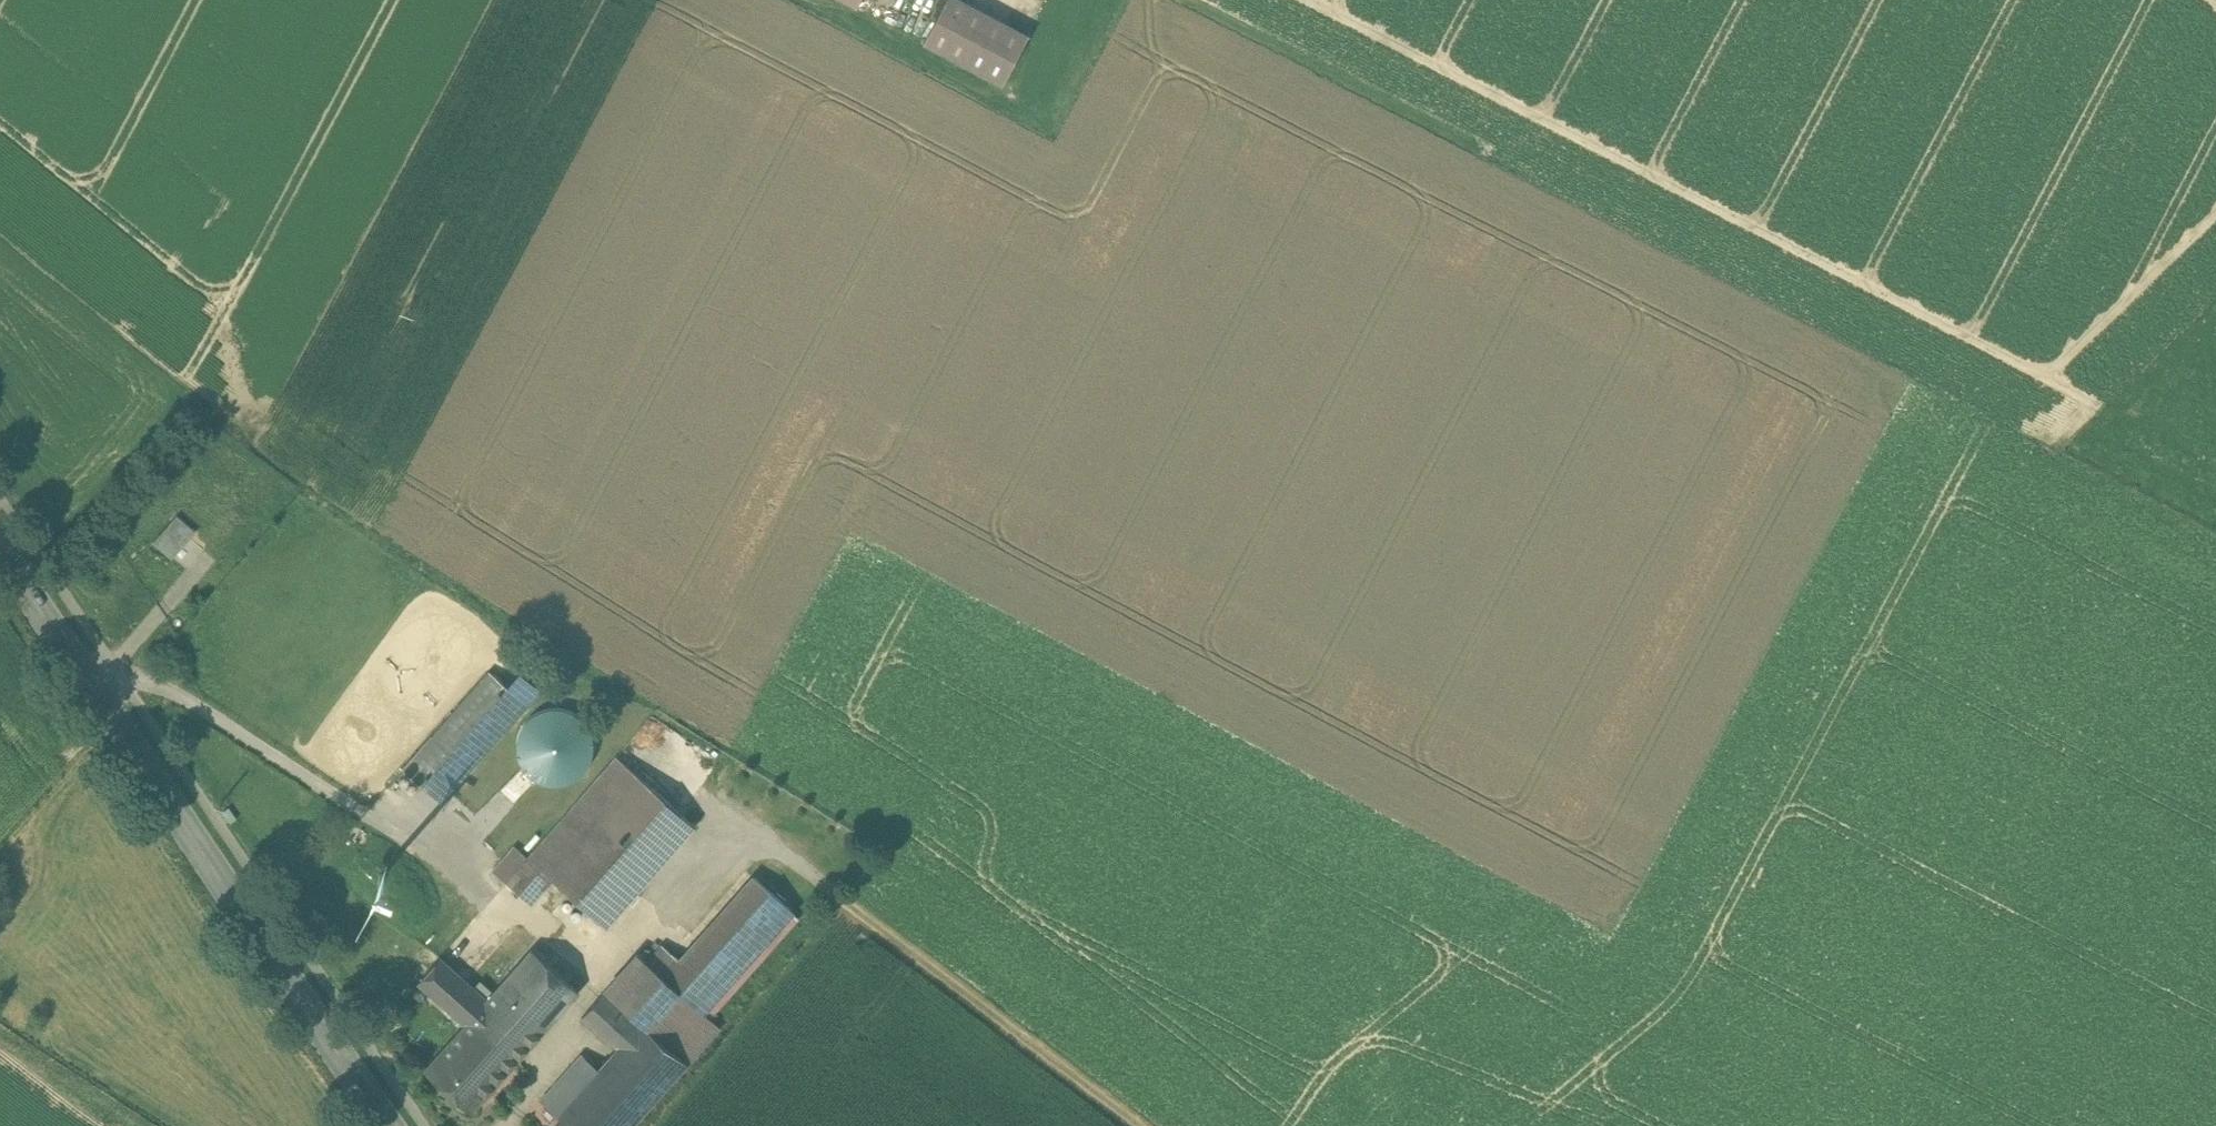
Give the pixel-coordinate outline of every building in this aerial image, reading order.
[(924,41),(1003,83),(1029,34),(965,0),(946,0),(924,41)] [(1017,5),(1030,12),(1037,0),(1020,0),(1017,5)] [(196,530),(178,515),(155,541),(173,557),(196,530)] [(488,672),(405,767),(443,800),(526,705),(488,672)] [(526,705),(443,800),(507,854),(515,845),(528,857),(617,756),(541,689),(526,705)] [(695,825),(617,756),(528,857),(543,870),(552,878),(606,926),(695,825)] [(507,854),(493,870),(506,881),(528,857),(515,845),(507,854)] [(528,857),(506,881),(521,895),(543,870),(528,857)] [(543,870),(521,895),(531,903),(552,878),(543,870)] [(673,953),(657,971),(709,1017),(798,916),(746,871),(673,953)] [(663,944),(647,962),(657,971),(673,953),(663,944)] [(487,999),(473,1015),(520,1056),(579,990),(532,948),(487,999)] [(638,953),(622,971),(605,990),(641,1021),(687,1063),(688,1063),(720,1026),(709,1017),(657,971),(647,962),(638,953)] [(487,999),(441,957),(419,982),(465,1024),(473,1015),(487,999)] [(641,1021),(605,990),(582,1016),(601,1033),(617,1048),(641,1021)] [(465,1024),(426,1068),(472,1110),(520,1056),(473,1015),(465,1024)] [(558,1114),(564,1120),(571,1125),(631,1125),(687,1063),(641,1021),(617,1048),(598,1069),(580,1090),(558,1114)] [(582,1054),(563,1075),(580,1090),(598,1069),(582,1054)] [(563,1075),(541,1100),(558,1114),(580,1090),(563,1075)]
